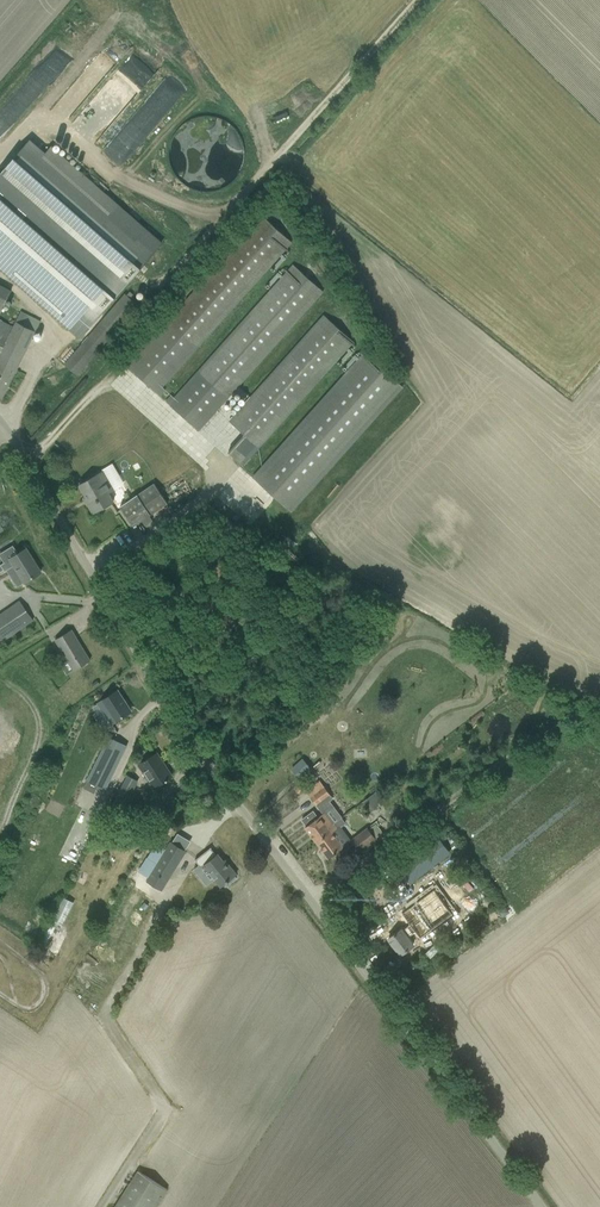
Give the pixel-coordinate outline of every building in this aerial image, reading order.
[(160,81),(155,90),(176,102),(181,93),(160,81)] [(211,117),(197,118),(185,124),(175,133),(170,146),(169,160),(174,173),(183,183),(195,189),(209,191),(222,187),(233,180),(240,168),(243,155),(241,141),(234,130),(224,121),(211,117)] [(0,175),(0,268),(81,338),(163,244),(50,147),(46,152),(31,139),(0,175)] [(127,367),(160,396),(165,390),(162,387),(292,242),(262,216),(127,367)] [(323,292),(293,265),(174,398),(171,395),(165,401),(198,430),(233,392),(238,386),(323,292)] [(11,291),(0,285),(0,314),(11,291)] [(65,364),(77,375),(138,305),(125,294),(65,364)] [(2,398),(40,321),(21,311),(13,327),(0,320),(0,398),(2,398)] [(353,342),(325,315),(251,397),(239,385),(233,392),(245,403),(229,421),(244,434),(229,452),(243,466),(353,342)] [(253,478),(291,511),(402,386),(365,353),(253,478)] [(88,504),(94,514),(113,502),(104,486),(109,483),(102,471),(79,484),(90,503),(88,504)] [(120,507),(133,526),(142,521),(144,525),(150,521),(150,522),(153,520),(150,516),(168,503),(154,484),(120,507)] [(3,569),(5,572),(14,565),(25,582),(39,573),(30,558),(32,557),(26,549),(18,554),(17,552),(15,548),(14,548),(13,546),(0,554),(5,562),(0,565),(0,571),(3,569)] [(33,621),(19,601),(0,614),(0,644),(33,621)] [(55,640),(74,670),(90,661),(72,630),(55,640)] [(98,703),(111,724),(130,712),(117,691),(98,703)] [(313,717),(318,722),(323,716),(330,708),(329,708),(328,707),(324,703),(322,701),(321,701),(311,712),(309,714),(313,717)] [(87,781),(105,790),(127,746),(109,737),(87,781)] [(168,780),(167,779),(172,776),(157,753),(139,765),(154,788),(166,780),(166,781),(168,780)] [(304,760),(293,770),(300,779),(311,769),(311,768),(313,766),(307,760),(305,761),(304,760)] [(103,822),(113,827),(138,781),(127,775),(118,793),(103,822)] [(308,793),(311,797),(317,807),(331,797),(321,783),(308,793)] [(313,811),(301,820),(306,827),(305,828),(317,843),(318,845),(328,858),(337,851),(343,847),(332,832),(335,830),(335,829),(332,825),(324,814),(321,816),(318,818),(313,811)] [(353,840),(361,851),(376,839),(368,829),(353,840)] [(397,865),(410,883),(449,854),(436,836),(397,865)] [(173,840),(136,868),(147,882),(184,854),(173,840)] [(211,847),(195,860),(203,870),(205,868),(221,887),(228,881),(230,884),(236,878),(235,876),(236,874),(225,860),(223,861),(218,854),(216,855),(211,848),(211,847)] [(388,939),(400,955),(414,945),(408,937),(416,932),(420,937),(452,914),(434,890),(402,913),(410,924),(403,930),(402,929),(388,939)] [(51,919),(63,924),(74,902),(62,897),(51,919)] [(167,1190),(167,1189),(138,1171),(115,1206),(156,1206),(167,1190)]
